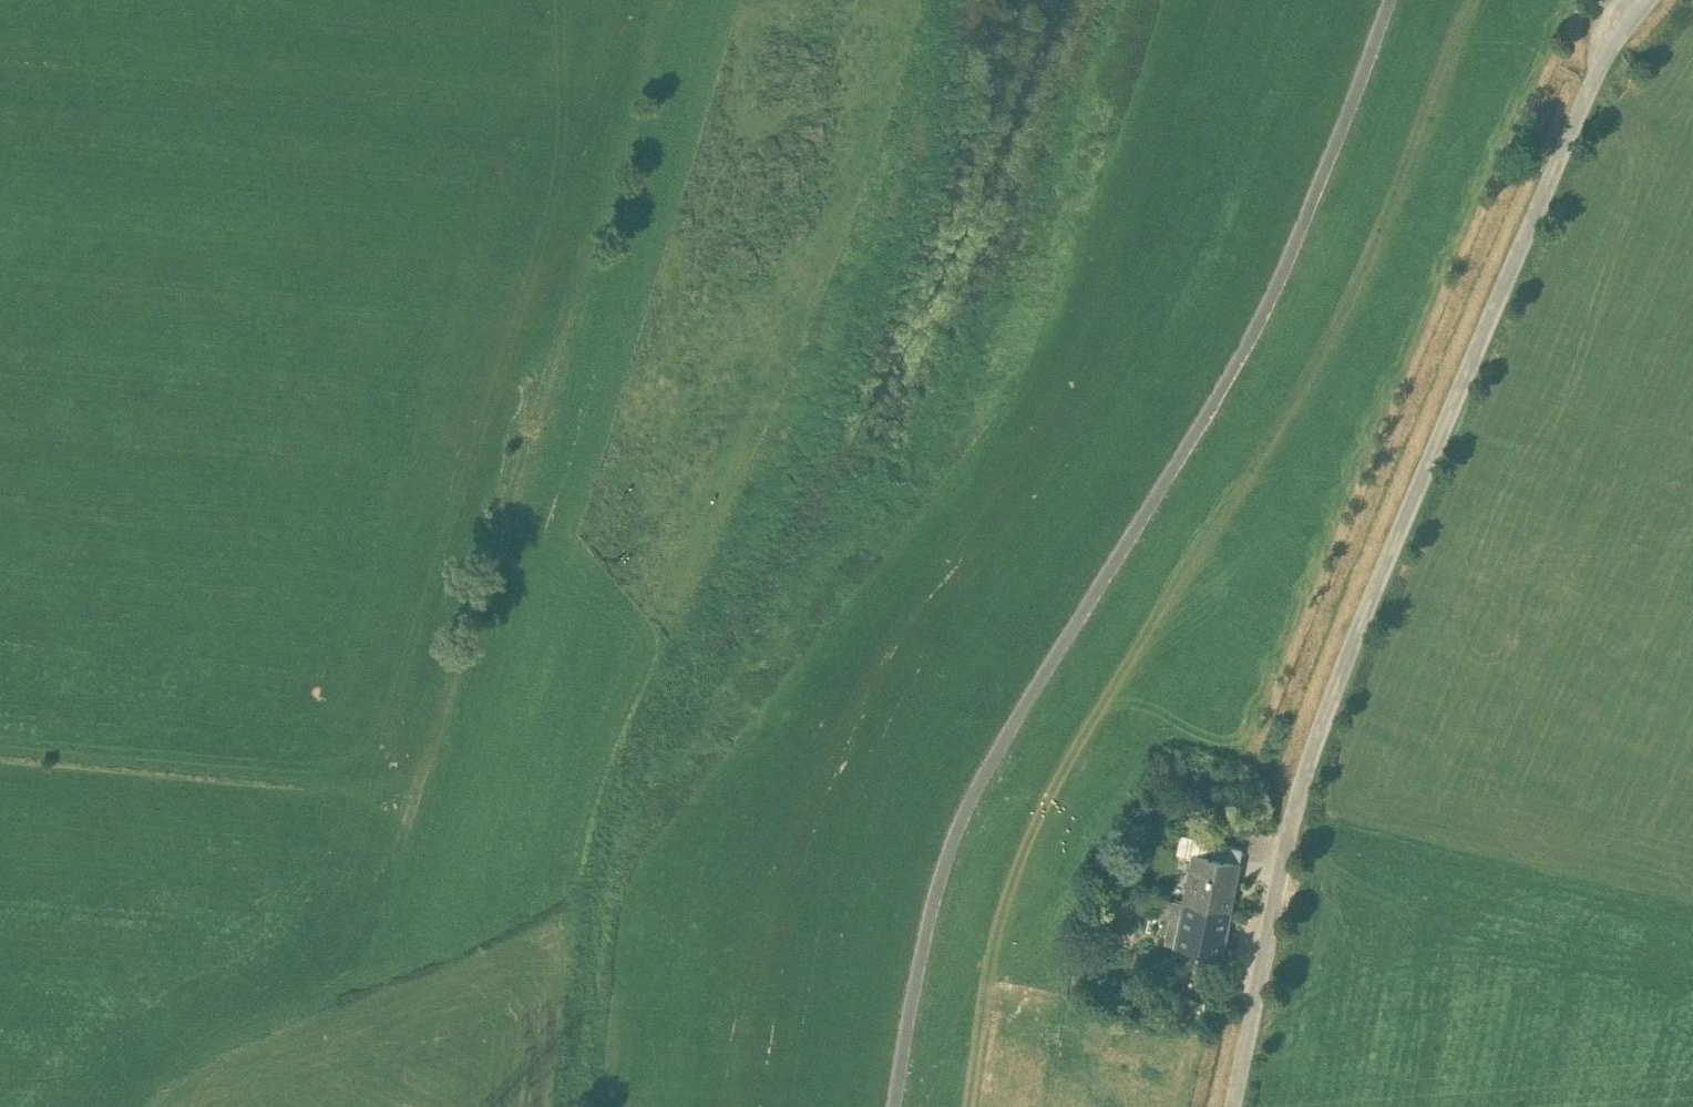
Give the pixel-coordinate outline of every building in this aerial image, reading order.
[(1193,854),(1189,872),(1235,883),(1243,851),(1180,834),(1176,850),(1193,854)] [(1189,872),(1181,904),(1228,914),(1235,883),(1189,872)] [(1171,949),(1219,959),(1228,914),(1181,904),(1171,949)]
